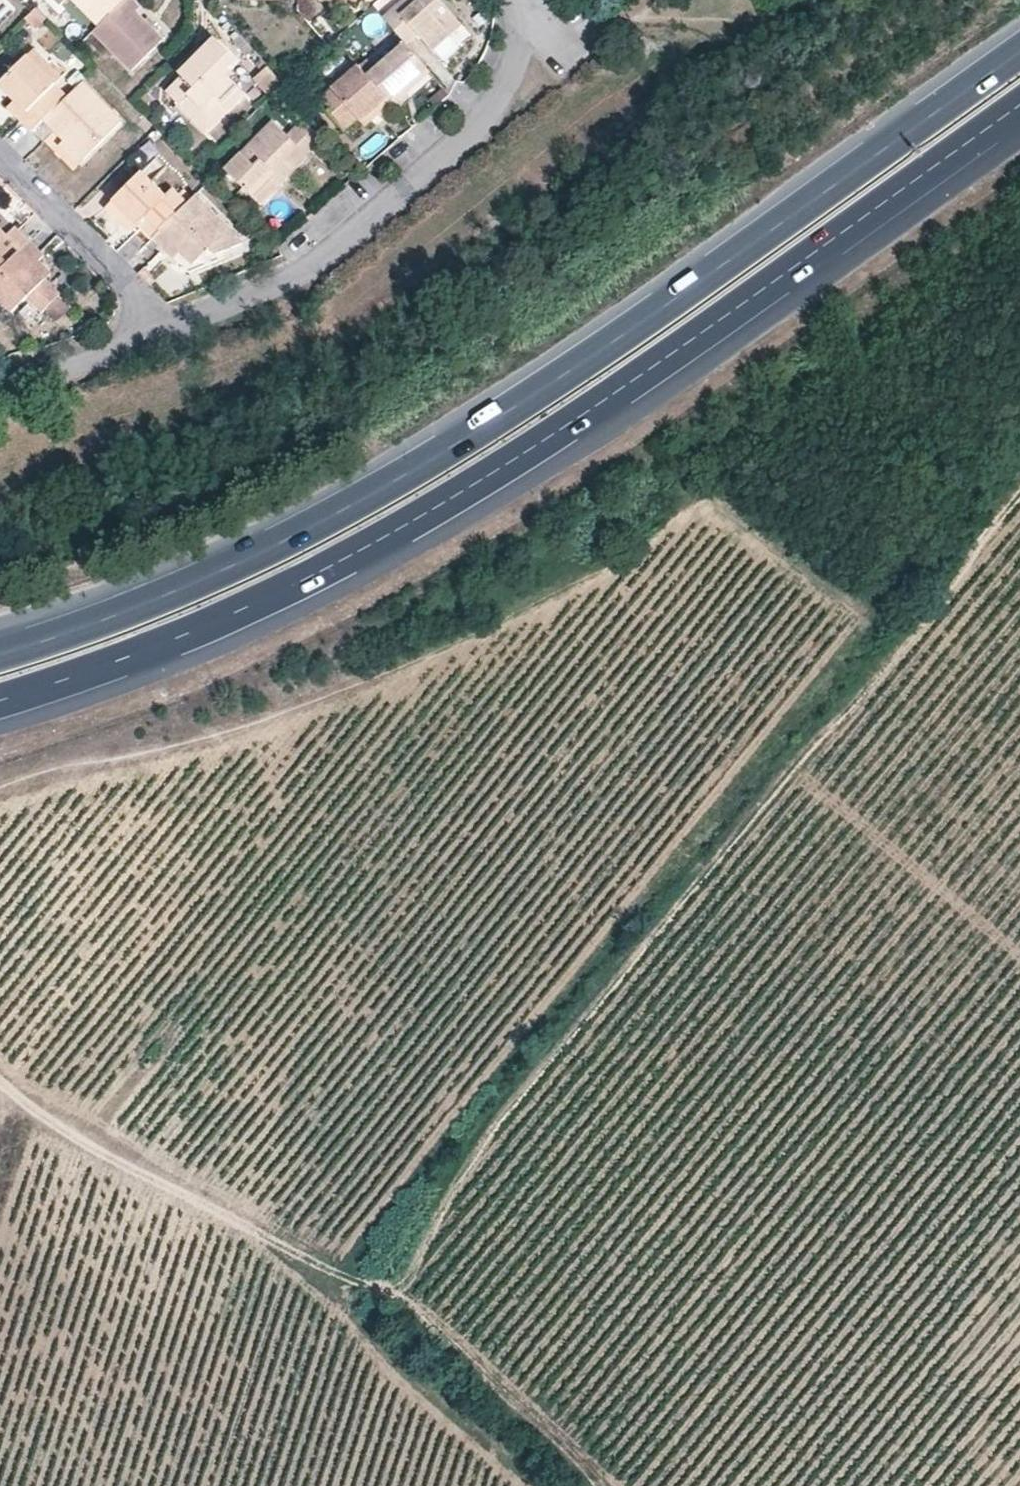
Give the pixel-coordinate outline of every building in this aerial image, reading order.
[(99,25),(124,0),(74,0),(99,25)] [(99,25),(91,32),(131,71),(162,40),(136,12),(140,7),(133,0),(124,0),(99,25)] [(383,17),(404,43),(405,44),(418,34),(431,50),(433,48),(441,59),(458,46),(449,35),(462,24),(440,0),(404,0),(383,17)] [(224,73),(236,61),(213,39),(179,75),(181,77),(166,93),(177,104),(187,94),(204,113),(218,100),(221,103),(237,86),(224,73)] [(405,44),(404,43),(366,74),(394,107),(395,108),(408,98),(401,89),(426,68),(405,44)] [(28,56),(54,84),(61,78),(33,50),(28,56)] [(28,56),(0,83),(0,84),(15,100),(26,112),(19,118),(32,132),(45,119),(67,97),(54,84),(28,56)] [(366,74),(359,66),(318,102),(343,131),(358,118),(365,126),(378,115),(381,118),(394,107),(366,74)] [(121,123),(82,83),(67,97),(45,119),(65,139),(85,159),(121,123)] [(244,93),(237,86),(221,103),(218,100),(204,113),(187,94),(177,104),(204,133),(244,93)] [(8,106),(19,118),(26,112),(15,100),(8,106)] [(322,140),(302,120),(286,135),(272,122),(224,169),(248,193),(273,171),(284,182),(308,157),(306,154),(322,140)] [(85,159),(65,139),(59,145),(79,165),(85,159)] [(260,205),(284,182),(273,171),(248,193),(260,205)] [(154,236),(186,204),(172,189),(163,197),(140,174),(113,199),(137,225),(151,239),(154,236)] [(241,243),(195,195),(186,204),(154,236),(174,258),(182,251),(192,264),(210,247),(216,255),(241,243)] [(131,232),(137,225),(113,199),(106,206),(131,232)] [(28,242),(15,228),(6,237),(0,231),(0,270),(28,242)] [(41,312),(43,310),(55,323),(70,310),(58,296),(60,294),(45,281),(32,268),(39,261),(43,257),(28,242),(0,270),(0,302),(11,314),(28,299),(41,312)] [(51,274),(39,261),(32,268),(45,281),(51,274)]
